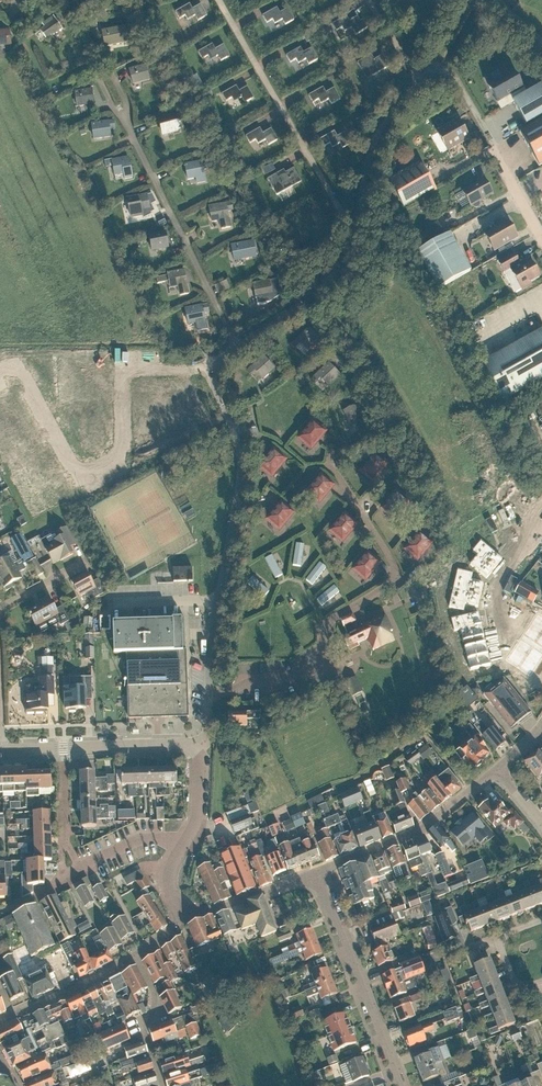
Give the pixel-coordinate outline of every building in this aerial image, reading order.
[(98,14),(104,12),(99,0),(96,0),(93,1),(98,14)] [(110,9),(106,0),(99,0),(104,12),(110,9)] [(116,7),(113,0),(106,0),(110,9),(116,7)] [(98,14),(93,1),(86,4),(92,17),(98,14)] [(190,5),(175,12),(179,19),(185,16),(187,20),(195,16),(198,21),(206,16),(200,5),(192,9),(190,5)] [(277,9),(263,17),(267,24),(273,21),(275,24),(282,21),(285,26),(294,22),(287,9),(280,13),(277,9)] [(44,26),(39,30),(46,39),(50,35),(51,36),(62,28),(58,24),(61,22),(58,17),(55,19),(53,17),(42,25),(44,26)] [(362,21),(359,22),(357,18),(349,22),(346,17),(333,25),(337,32),(342,29),(344,33),(351,29),(355,36),(367,29),(362,21)] [(98,27),(95,22),(88,25),(90,30),(98,27)] [(123,27),(101,31),(104,45),(127,41),(126,33),(124,33),(123,27)] [(0,32),(0,46),(11,45),(11,32),(0,32)] [(212,46),(198,54),(202,60),(208,57),(211,61),(218,57),(221,62),(230,57),(223,46),(215,50),(212,46)] [(300,49),(286,56),(290,63),(296,60),(298,63),(306,59),(309,64),(318,60),(311,49),(303,53),(300,49)] [(371,55),(358,63),(362,69),(366,67),(369,71),(372,76),(379,71),(388,66),(382,56),(374,60),(371,55)] [(351,61),(343,66),(349,75),(356,70),(351,61)] [(146,64),(128,70),(132,86),(150,80),(146,64)] [(526,94),(513,71),(489,86),(498,103),(504,99),(507,105),(513,102),(526,94)] [(526,94),(513,102),(526,125),(541,116),(541,85),(526,94)] [(208,88),(201,93),(205,100),(212,96),(208,88)] [(236,88),(222,96),(226,103),(233,99),(235,104),(243,100),(245,104),(254,99),(248,88),(239,92),(236,88)] [(324,88),(309,96),(313,103),(319,100),(322,104),(329,100),(332,105),(340,100),(334,89),(326,93),(324,88)] [(92,89),(74,91),(76,107),(94,105),(92,89)] [(357,113),(352,116),(355,122),(360,119),(357,113)] [(175,115),(157,120),(162,136),(179,131),(175,115)] [(520,132),(539,167),(541,165),(541,119),(520,132)] [(114,120),(91,124),(93,140),(111,138),(110,130),(115,129),(114,120)] [(458,121),(438,132),(448,150),(468,138),(458,121)] [(260,129),(246,137),(250,144),(256,141),(259,145),(266,140),(269,145),(277,140),(271,129),(262,134),(260,129)] [(335,132),(321,140),(324,147),(331,143),(334,147),(340,144),(342,148),(351,143),(345,132),(337,136),(335,132)] [(240,141),(236,134),(231,136),(235,143),(240,141)] [(129,157),(111,161),(112,164),(113,167),(114,177),(123,175),(124,180),(133,179),(129,157)] [(111,160),(104,162),(106,168),(113,167),(112,164),(111,161),(111,160)] [(202,161),(184,165),(187,181),(195,179),(197,185),(206,182),(202,161)] [(272,166),(263,171),(265,174),(274,169),(272,166)] [(434,189),(428,178),(421,166),(391,184),(404,207),(434,189)] [(292,188),(301,183),(294,169),(285,174),(284,171),(267,180),(277,196),(292,187),(292,188)] [(484,179),(462,191),(471,207),(472,206),(474,208),(476,208),(478,208),(480,206),(480,204),(480,202),(493,194),(484,179)] [(130,200),(127,201),(128,207),(129,207),(131,218),(142,216),(143,219),(151,216),(150,214),(154,212),(151,205),(156,203),(152,195),(147,196),(130,199),(130,200)] [(231,203),(209,208),(212,222),(220,220),(222,229),(230,227),(228,219),(227,211),(232,210),(231,203)] [(496,228),(485,234),(494,250),(517,237),(509,223),(504,226),(500,219),(499,219),(493,222),(493,224),(496,228)] [(438,222),(419,233),(426,246),(445,235),(438,222)] [(166,232),(148,235),(151,251),(169,248),(166,232)] [(470,271),(449,233),(417,252),(438,289),(470,271)] [(253,241),(230,245),(234,262),(256,257),(253,241)] [(514,254),(499,263),(504,272),(516,293),(522,289),(531,284),(530,282),(540,276),(532,263),(528,265),(524,260),(519,263),(514,254)] [(184,269),(167,273),(170,289),(179,287),(181,296),(189,294),(184,269)] [(253,285),(258,305),(270,303),(283,294),(278,287),(277,287),(276,280),(253,285)] [(207,304),(184,309),(188,325),(205,321),(204,314),(209,313),(207,304)] [(295,350),(297,348),(300,345),(307,352),(319,341),(308,329),(291,346),(295,350)] [(481,363),(503,402),(541,380),(541,329),(481,363)] [(263,357),(247,371),(251,376),(255,373),(262,382),(275,371),(263,357)] [(328,362),(310,380),(314,384),(320,379),(328,387),(341,375),(328,362)] [(70,375),(70,387),(85,387),(85,375),(70,375)] [(85,375),(85,387),(100,388),(100,375),(85,375)] [(70,387),(70,400),(85,400),(85,387),(70,387)] [(85,387),(85,400),(100,400),(100,388),(85,387)] [(0,396),(0,405),(3,410),(21,399),(15,388),(0,396)] [(138,395),(138,407),(159,407),(159,395),(138,395)] [(21,399),(3,410),(8,420),(27,410),(21,399)] [(70,400),(70,412),(85,412),(85,400),(70,400)] [(85,400),(85,412),(100,413),(100,400),(85,400)] [(355,405),(342,411),(350,428),(364,421),(355,405)] [(138,407),(138,419),(159,419),(159,407),(138,407)] [(27,410),(8,420),(14,430),(33,420),(27,410)] [(85,412),(85,430),(100,430),(100,413),(85,412)] [(138,419),(138,431),(159,431),(159,419),(138,419)] [(33,420),(14,430),(20,442),(39,432),(33,420)] [(309,446),(326,433),(317,421),(300,434),(309,446)] [(138,431),(138,443),(159,443),(159,431),(138,431)] [(42,438),(24,448),(30,459),(48,449),(42,438)] [(48,449),(30,459),(36,470),(54,460),(48,449)] [(285,459),(274,449),(260,466),(271,476),(285,459)] [(387,464),(375,454),(361,471),(372,481),(387,464)] [(54,460),(36,470),(41,480),(60,470),(54,460)] [(60,470),(41,480),(47,491),(65,480),(60,470)] [(333,485),(321,475),(307,492),(319,502),(333,485)] [(13,487),(6,491),(9,496),(16,492),(13,487)] [(408,502),(396,492),(382,508),(394,518),(408,502)] [(293,512),(281,503),(267,519),(279,529),(293,512)] [(356,524),(345,514),(331,531),(342,541),(356,524)] [(65,528),(40,542),(44,549),(52,564),(59,560),(60,561),(72,555),(69,549),(74,546),(65,528)] [(432,543),(420,533),(406,549),(417,559),(432,543)] [(22,538),(13,543),(22,560),(24,562),(33,557),(22,538)] [(485,546),(478,555),(495,569),(502,560),(485,546)] [(19,566),(11,552),(0,558),(0,576),(19,566)] [(379,563),(368,553),(354,570),(365,579),(379,563)] [(478,555),(471,563),(488,577),(495,569),(478,555)] [(34,559),(28,562),(36,577),(43,574),(34,559)] [(0,576),(0,583),(3,589),(5,592),(14,587),(12,584),(20,579),(17,574),(25,569),(22,565),(0,576)] [(192,567),(173,568),(173,582),(192,581),(192,567)] [(86,574),(71,582),(79,597),(86,593),(90,601),(105,592),(98,579),(91,583),(86,574)] [(462,579),(459,590),(481,595),(483,584),(462,579)] [(521,583),(515,593),(533,603),(539,593),(521,583)] [(459,590),(457,601),(478,606),(481,595),(459,590)] [(41,605),(27,612),(36,627),(55,617),(60,626),(70,620),(62,606),(55,610),(48,598),(39,602),(41,605)] [(353,613),(340,619),(347,634),(342,636),(349,651),(359,646),(358,643),(367,639),(373,652),(394,643),(389,633),(392,631),(385,615),(361,626),(361,627),(354,631),(351,623),(356,621),(353,613)] [(505,660),(530,677),(541,659),(541,616),(537,613),(505,660)] [(479,614),(458,619),(460,630),(482,624),(479,614)] [(84,617),(83,629),(92,629),(93,618),(84,617)] [(110,640),(113,640),(113,653),(126,653),(126,664),(124,664),(124,668),(128,668),(129,718),(142,718),(142,717),(153,717),(153,714),(162,714),(162,716),(183,716),(188,716),(187,685),(186,685),(185,651),(186,651),(185,617),(172,618),(171,620),(112,622),(113,633),(110,633),(110,640)] [(78,634),(71,621),(65,624),(71,634),(78,634)] [(482,624),(460,630),(463,640),(484,635),(482,624)] [(486,643),(464,648),(467,659),(488,654),(486,643)] [(488,654),(467,659),(470,670),(491,665),(488,654)] [(54,675),(53,667),(53,658),(38,658),(39,668),(41,668),(41,676),(54,675)] [(70,685),(65,685),(65,689),(66,709),(69,709),(69,711),(76,711),(76,709),(86,708),(85,694),(92,694),(91,677),(70,678),(70,685)] [(363,691),(356,677),(346,682),(353,696),(363,691)] [(26,685),(25,687),(26,705),(27,710),(48,710),(47,695),(54,695),(53,678),(39,679),(39,686),(33,686),(32,685),(30,683),(28,684),(26,685)] [(488,690),(483,694),(511,729),(531,713),(504,678),(492,687),(490,685),(486,688),(488,690)] [(476,685),(471,689),(476,695),(481,691),(476,685)] [(467,686),(456,695),(467,708),(477,699),(467,686)] [(260,712),(228,713),(228,726),(246,726),(246,719),(260,719),(260,712)] [(472,712),(467,716),(471,721),(476,717),(472,712)] [(480,720),(474,725),(494,751),(499,747),(501,748),(503,746),(503,743),(505,742),(493,727),(489,731),(480,720)] [(460,749),(455,753),(461,760),(465,756),(474,767),(475,766),(477,767),(480,764),(481,762),(482,761),(482,760),(489,755),(484,748),(479,741),(478,742),(474,737),(477,734),(469,725),(464,729),(472,739),(459,749),(460,749)] [(444,741),(438,745),(446,755),(452,750),(444,741)] [(426,744),(417,751),(424,761),(427,758),(424,754),(430,750),(426,744)] [(525,763),(538,779),(541,776),(541,749),(525,763)] [(416,751),(405,759),(409,765),(420,757),(416,751)] [(15,792),(15,786),(14,769),(2,769),(3,786),(3,793),(15,792)] [(26,769),(14,769),(15,786),(15,792),(26,792),(26,790),(26,785),(27,785),(26,774),(27,774),(26,769)] [(162,769),(149,770),(149,784),(159,784),(159,788),(156,788),(156,796),(163,796),(162,769)] [(176,769),(162,769),(163,796),(170,796),(170,788),(167,788),(167,784),(177,783),(176,769)] [(437,777),(451,796),(460,789),(456,784),(459,782),(448,769),(437,777)] [(135,770),(121,771),(121,785),(132,785),(132,789),(129,789),(129,797),(129,802),(136,802),(136,797),(135,770)] [(149,770),(135,770),(136,797),(143,797),(143,788),(139,789),(139,784),(149,784),(149,770)] [(94,771),(80,772),(80,786),(107,785),(107,778),(99,778),(99,782),(95,782),(94,771)] [(39,796),(39,790),(38,773),(27,774),(26,774),(27,785),(26,785),(26,790),(26,797),(39,797),(39,796)] [(51,773),(38,773),(39,790),(39,796),(51,795),(54,793),(55,792),(55,787),(51,787),(51,773)] [(451,796),(437,777),(429,784),(434,790),(433,791),(442,803),(451,796)] [(399,790),(400,793),(409,789),(405,779),(397,783),(399,790)] [(370,780),(363,782),(370,797),(376,794),(370,780)] [(107,785),(80,786),(81,799),(95,799),(95,789),(99,789),(100,792),(108,792),(107,785)] [(358,788),(340,795),(345,808),(363,800),(358,788)] [(404,803),(400,793),(399,790),(390,793),(395,806),(398,805),(400,811),(388,816),(391,823),(392,823),(396,834),(413,827),(404,803)] [(416,799),(428,814),(440,804),(428,790),(419,797),(415,793),(410,796),(414,801),(416,799)] [(250,792),(244,795),(247,803),(254,800),(250,792)] [(95,799),(81,799),(81,813),(116,812),(116,807),(108,807),(108,805),(101,805),(101,800),(95,800),(95,799)] [(429,814),(428,814),(416,799),(414,801),(408,806),(420,821),(429,814)] [(249,804),(226,814),(230,822),(244,816),(245,817),(248,815),(259,811),(255,802),(254,802),(249,804)] [(481,808),(479,809),(493,825),(500,819),(503,822),(508,827),(510,825),(514,830),(517,827),(524,835),(529,830),(514,812),(509,816),(497,802),(492,807),(487,802),(486,803),(484,803),(481,805),(481,808)] [(321,817),(330,814),(325,804),(317,807),(321,817)] [(22,825),(51,824),(50,812),(42,812),(37,812),(34,812),(34,820),(21,820),(22,825)] [(116,812),(81,813),(82,827),(96,827),(96,816),(100,816),(100,820),(108,819),(108,817),(115,816),(115,812),(116,812)] [(380,840),(372,817),(370,812),(364,815),(367,822),(365,826),(353,831),(360,848),(380,840)] [(384,812),(372,817),(375,825),(377,824),(382,839),(392,835),(384,812)] [(358,849),(351,832),(346,820),(340,822),(338,815),(331,818),(330,814),(321,817),(326,829),(338,825),(341,833),(334,836),(335,840),(334,841),(340,856),(358,849)] [(244,816),(230,822),(234,833),(241,831),(242,835),(251,831),(251,832),(259,829),(255,819),(250,820),(248,815),(245,817),(244,816)] [(472,815),(452,832),(463,845),(475,835),(481,842),(485,838),(488,842),(494,836),(486,826),(483,828),(472,815)] [(297,816),(291,819),(295,828),(301,826),(297,816)] [(308,818),(304,821),(312,837),(317,835),(311,822),(310,823),(308,818)] [(294,829),(292,825),(291,821),(283,824),(286,832),(294,829)] [(34,837),(51,836),(51,824),(27,825),(27,830),(34,829),(34,837)] [(279,824),(269,829),(273,838),(279,835),(277,830),(281,829),(279,824)] [(437,825),(428,833),(440,848),(445,844),(452,853),(457,849),(437,825)] [(326,861),(337,856),(326,829),(318,832),(321,840),(326,838),(327,840),(319,844),(326,861)] [(51,848),(51,836),(34,837),(35,844),(27,844),(27,849),(51,848)] [(307,836),(299,839),(308,862),(319,858),(314,845),(311,846),(307,836)] [(424,837),(412,841),(426,875),(431,888),(436,886),(424,856),(431,853),(424,837)] [(267,861),(265,862),(267,868),(270,867),(273,876),(286,871),(280,855),(281,855),(274,839),(269,842),(273,852),(268,854),(270,857),(266,859),(267,861)] [(291,849),(298,866),(308,862),(299,839),(289,843),(291,849)] [(251,846),(248,847),(252,856),(254,855),(256,859),(250,861),(260,887),(271,883),(260,854),(258,849),(254,841),(250,843),(251,846)] [(412,841),(401,846),(407,862),(410,870),(418,867),(422,877),(426,875),(412,841)] [(298,866),(291,849),(289,843),(280,847),(284,857),(283,858),(288,870),(298,866)] [(240,847),(222,854),(227,867),(228,867),(234,883),(232,884),(237,896),(256,889),(244,859),(241,851),(240,847)] [(396,878),(402,875),(404,881),(411,878),(399,847),(386,851),(396,878)] [(35,861),(44,861),(52,861),(51,848),(27,849),(28,854),(35,854),(35,861)] [(247,849),(241,851),(244,859),(250,857),(247,849)] [(372,857),(380,877),(384,876),(384,875),(391,872),(384,852),(372,857)] [(452,875),(443,852),(435,855),(444,878),(452,875)] [(370,858),(356,863),(360,876),(365,888),(369,900),(374,898),(371,891),(373,891),(369,881),(378,878),(370,858)] [(44,873),(44,861),(35,861),(24,861),(24,873),(44,873)] [(473,865),(464,868),(471,885),(480,881),(488,878),(481,861),(473,865)] [(198,869),(208,891),(220,886),(225,884),(229,882),(223,868),(213,872),(209,863),(198,869)] [(360,876),(356,863),(338,870),(342,879),(346,878),(347,881),(360,876)] [(135,881),(138,887),(147,883),(140,870),(123,878),(127,886),(135,881)] [(45,885),(44,873),(24,873),(22,873),(22,898),(34,893),(33,885),(45,885)] [(360,876),(347,881),(343,882),(346,891),(350,889),(351,893),(365,888),(360,876)] [(446,886),(449,893),(470,885),(467,877),(446,886)] [(534,907),(541,904),(541,879),(539,880),(541,886),(531,890),(528,882),(523,884),(526,892),(528,891),(534,907)] [(385,880),(379,882),(384,894),(388,892),(388,889),(385,880)] [(149,887),(147,883),(138,887),(144,898),(137,903),(144,913),(155,907),(152,902),(156,900),(152,893),(150,895),(146,889),(149,887)] [(449,893),(446,886),(445,883),(436,886),(431,888),(433,894),(435,898),(449,893)] [(220,886),(208,891),(214,905),(231,897),(225,884),(220,886)] [(101,885),(93,889),(100,903),(108,899),(101,885)] [(85,886),(76,890),(85,907),(94,903),(85,886)] [(528,891),(526,892),(518,895),(515,887),(510,888),(514,897),(515,896),(522,912),(534,907),(528,891)] [(360,904),(369,900),(365,888),(351,893),(353,896),(349,897),(355,914),(362,911),(360,904)] [(430,900),(435,898),(433,894),(428,895),(427,891),(420,893),(422,898),(419,899),(421,904),(430,900)] [(515,896),(514,897),(506,900),(502,891),(498,893),(501,901),(503,901),(509,917),(522,912),(515,896)] [(410,908),(421,904),(418,895),(407,899),(410,908)] [(40,904),(60,943),(61,943),(76,935),(56,896),(51,899),(46,897),(45,902),(40,904)] [(250,910),(236,915),(241,930),(256,925),(261,938),(276,932),(262,896),(247,901),(250,910)] [(503,901),(501,901),(493,905),(490,896),(485,898),(488,906),(490,906),(496,922),(509,917),(503,901)] [(490,906),(488,906),(480,909),(477,901),(472,903),(475,911),(477,910),(484,927),(496,922),(490,906)] [(403,902),(390,906),(392,914),(405,909),(403,902)] [(54,947),(53,943),(35,906),(13,916),(31,957),(54,947)] [(471,932),(484,927),(477,910),(475,911),(467,914),(464,906),(459,908),(463,916),(459,918),(463,928),(468,926),(471,932)] [(167,926),(155,907),(144,913),(156,933),(167,926)] [(456,921),(450,907),(439,911),(441,916),(434,918),(443,941),(455,937),(450,923),(456,921)] [(382,919),(392,915),(389,908),(379,912),(382,919)] [(236,944),(232,944),(228,934),(236,931),(228,911),(216,916),(231,956),(239,953),(236,944)] [(375,944),(376,944),(384,941),(399,935),(394,921),(405,918),(402,911),(392,915),(368,924),(375,944)] [(212,915),(187,925),(197,948),(212,941),(218,938),(219,941),(222,940),(218,930),(208,934),(205,924),(207,924),(210,931),(217,928),(212,915)] [(8,931),(16,927),(11,916),(3,919),(8,931)] [(115,916),(111,918),(122,940),(133,934),(124,917),(118,920),(115,916)] [(88,921),(83,924),(86,930),(91,927),(88,921)] [(107,931),(100,934),(109,951),(121,945),(109,924),(104,926),(107,931)] [(430,926),(422,929),(427,942),(435,939),(430,926)] [(281,950),(283,955),(284,955),(289,953),(317,942),(312,930),(296,936),(299,943),(281,950)] [(289,931),(276,936),(279,942),(292,937),(289,931)] [(100,954),(90,959),(95,970),(112,962),(99,936),(93,939),(100,954)] [(180,936),(171,943),(185,972),(195,966),(188,951),(180,936)] [(384,941),(376,944),(378,950),(372,952),(378,967),(391,962),(393,967),(408,961),(406,955),(392,960),(392,959),(394,959),(391,952),(389,952),(384,941)] [(428,950),(437,949),(436,941),(427,942),(428,950)] [(317,942),(289,953),(291,958),(303,953),(306,961),(321,955),(317,942)] [(61,943),(60,943),(72,969),(74,967),(79,978),(95,970),(85,950),(73,955),(71,950),(70,950),(67,944),(62,946),(61,943)] [(166,959),(171,955),(175,952),(171,943),(162,949),(166,959)] [(25,946),(14,951),(27,979),(24,981),(33,999),(54,989),(45,971),(38,975),(34,967),(36,966),(33,960),(32,960),(25,946)] [(193,949),(188,951),(192,959),(196,957),(193,949)] [(154,955),(142,962),(154,984),(160,981),(167,994),(160,997),(169,1014),(181,1008),(173,991),(174,990),(170,983),(178,979),(169,962),(166,964),(160,951),(154,955)] [(4,959),(10,972),(1,977),(2,979),(0,980),(10,1001),(24,995),(17,982),(23,979),(12,955),(4,959)] [(281,956),(269,961),(271,967),(284,962),(281,956)] [(479,979),(495,973),(490,960),(480,964),(478,960),(472,962),(477,976),(469,979),(471,984),(479,981),(479,979)] [(395,972),(382,977),(384,982),(383,983),(386,990),(387,989),(390,998),(406,992),(401,980),(413,975),(408,961),(393,967),(395,970),(395,972)] [(121,974),(129,988),(132,994),(134,998),(136,997),(135,995),(148,988),(135,966),(121,974)] [(314,982),(309,984),(311,989),(332,981),(327,969),(311,975),(314,982)] [(483,992),(500,985),(495,973),(479,979),(479,981),(482,989),(474,992),(474,991),(470,993),(472,999),(484,993),(483,992)] [(115,995),(123,991),(127,989),(120,975),(109,981),(115,995)] [(121,1004),(119,1000),(116,996),(109,981),(101,985),(108,1000),(110,1004),(115,1002),(117,1005),(118,1004),(119,1005),(121,1004)] [(311,989),(304,992),(307,999),(319,994),(321,1000),(337,994),(332,981),(311,989)] [(302,987),(304,992),(311,989),(309,984),(302,987)] [(448,990),(446,984),(439,987),(442,993),(448,990)] [(94,988),(106,1013),(107,1017),(114,1014),(113,1011),(112,1012),(109,1006),(107,1007),(105,1003),(108,1002),(110,1005),(110,1004),(108,1000),(101,985),(94,988)] [(488,1004),(505,998),(500,985),(483,992),(484,993),(487,1001),(479,1005),(481,1009),(489,1006),(488,1004)] [(98,1016),(106,1013),(94,988),(87,992),(98,1016)] [(132,995),(132,994),(129,988),(127,989),(123,991),(126,997),(119,1000),(121,1004),(119,1005),(121,1010),(122,1009),(127,1019),(140,1013),(137,1007),(132,995)] [(288,990),(281,993),(285,1000),(291,997),(288,990)] [(95,1018),(98,1016),(87,992),(79,995),(89,1018),(94,1015),(95,1018)] [(402,1007),(395,1010),(400,1023),(414,1018),(409,1005),(412,1004),(411,1003),(422,1000),(419,993),(409,997),(409,998),(400,1001),(402,1007)] [(89,1018),(79,995),(66,1001),(75,1020),(83,1016),(85,1021),(90,1019),(89,1018)] [(492,1014),(484,1017),(486,1022),(494,1019),(493,1017),(509,1011),(505,998),(488,1004),(489,1006),(492,1014)] [(65,1001),(44,1010),(51,1027),(59,1023),(58,1022),(63,1020),(64,1024),(73,1020),(65,1001)] [(137,1007),(140,1013),(141,1012),(143,1015),(147,1013),(142,1004),(137,1007)] [(301,1007),(289,1012),(292,1021),(304,1016),(301,1007)] [(446,1023),(459,1018),(455,1007),(442,1012),(446,1023)] [(318,1010),(309,1013),(311,1019),(320,1016),(318,1010)] [(43,1011),(33,1015),(41,1031),(49,1027),(50,1027),(43,1011)] [(493,1017),(494,1019),(497,1027),(489,1030),(491,1035),(500,1032),(499,1030),(514,1024),(509,1011),(493,1017)] [(227,1012),(216,1021),(223,1034),(238,1019),(227,1012)] [(344,1013),(333,1018),(339,1032),(350,1028),(344,1013)] [(192,1014),(182,1017),(185,1026),(180,1027),(181,1031),(184,1030),(186,1029),(190,1040),(200,1036),(192,1014)] [(121,1023),(127,1020),(125,1015),(119,1018),(121,1023)] [(172,1021),(149,1030),(153,1042),(161,1039),(163,1044),(179,1038),(179,1039),(186,1036),(184,1030),(181,1031),(180,1027),(185,1026),(182,1017),(172,1021)] [(328,1037),(339,1032),(333,1018),(322,1022),(328,1037)] [(0,1028),(0,1048),(3,1052),(5,1051),(20,1044),(16,1036),(20,1034),(33,1028),(32,1026),(30,1023),(21,1027),(17,1020),(0,1028)] [(50,1027),(49,1027),(56,1040),(59,1039),(62,1046),(68,1043),(59,1023),(51,1027),(50,1027)] [(76,1025),(81,1037),(85,1035),(81,1023),(76,1025)] [(99,1024),(93,1026),(95,1032),(101,1029),(99,1024)] [(420,1027),(404,1033),(409,1048),(425,1042),(423,1035),(434,1030),(431,1024),(420,1028),(420,1027)] [(123,1025),(91,1039),(98,1054),(130,1040),(123,1025)] [(13,1068),(44,1053),(33,1028),(20,1034),(22,1039),(24,1042),(20,1044),(5,1051),(13,1068)] [(356,1043),(350,1028),(339,1032),(345,1047),(356,1043)] [(469,1040),(477,1038),(473,1028),(470,1029),(470,1031),(467,1032),(469,1040)] [(519,1030),(510,1033),(512,1039),(521,1036),(519,1030)] [(345,1047),(339,1032),(328,1037),(333,1052),(345,1047)] [(79,1034),(67,1039),(69,1044),(81,1039),(79,1034)] [(483,1034),(478,1036),(480,1042),(486,1040),(483,1034)] [(497,1036),(492,1044),(498,1047),(503,1039),(497,1036)] [(133,1072),(133,1071),(137,1069),(139,1075),(153,1071),(144,1043),(124,1049),(127,1057),(119,1061),(123,1075),(133,1072)] [(161,1044),(155,1046),(158,1057),(165,1055),(161,1044)] [(418,1071),(442,1062),(443,1062),(438,1048),(430,1051),(431,1054),(414,1060),(418,1071)] [(51,1071),(52,1072),(61,1068),(75,1062),(72,1056),(59,1061),(59,1062),(53,1065),(54,1066),(50,1068),(45,1054),(16,1067),(24,1083),(32,1079),(31,1078),(51,1071)] [(195,1065),(193,1061),(188,1062),(186,1055),(160,1063),(164,1075),(195,1065)] [(335,1056),(327,1059),(329,1065),(338,1061),(335,1056)] [(362,1058),(339,1067),(346,1084),(369,1075),(362,1058)] [(445,1070),(442,1062),(418,1071),(423,1083),(438,1077),(439,1079),(449,1075),(447,1070),(445,1070)] [(52,1072),(25,1084),(25,1085),(69,1085),(61,1069),(52,1072)] [(188,1082),(197,1079),(209,1075),(207,1071),(200,1073),(199,1071),(187,1075),(186,1070),(179,1072),(164,1077),(167,1085),(176,1085),(188,1082)] [(100,1071),(92,1074),(94,1080),(102,1077),(100,1071)] [(539,1071),(530,1075),(518,1079),(520,1085),(541,1085),(541,1079),(539,1071)] [(154,1072),(133,1079),(135,1085),(158,1085),(154,1072)]
